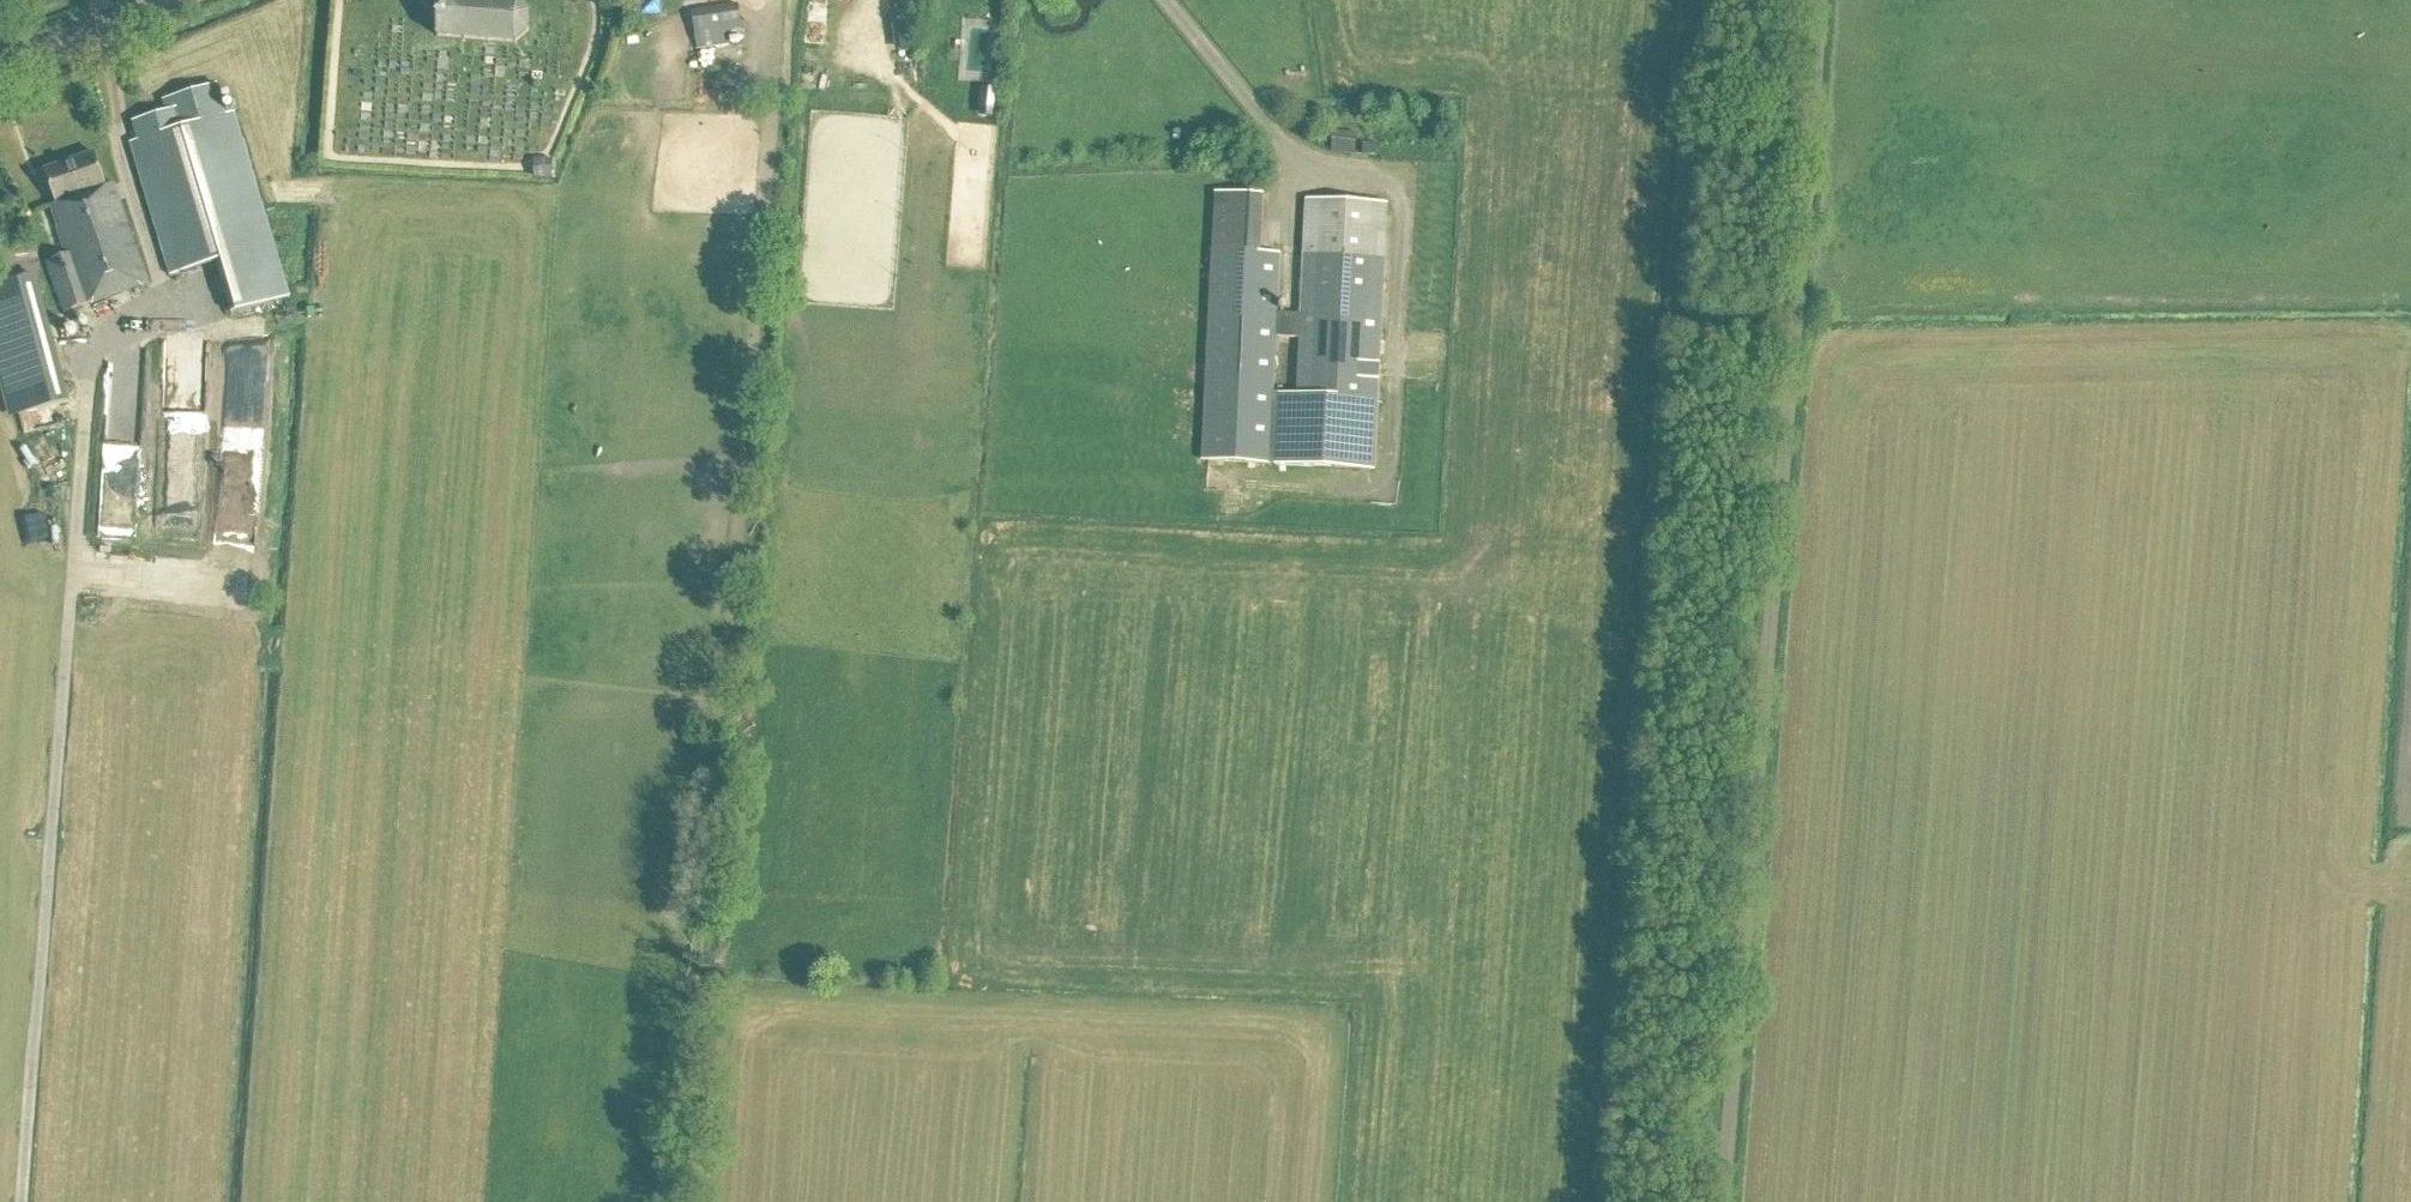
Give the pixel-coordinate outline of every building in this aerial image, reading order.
[(529,31),(530,16),(517,1),(507,0),(440,0),(438,37),(514,44),(529,31)] [(894,42),(915,39),(911,5),(889,8),(894,42)] [(691,14),(698,52),(745,44),(738,6),(691,14)] [(139,142),(131,144),(171,277),(218,263),(234,316),(289,300),(233,114),(226,116),(218,86),(164,102),(167,113),(133,123),(139,142)] [(1356,132),(1332,131),(1330,152),(1355,154),(1356,132)] [(1363,145),(1363,157),(1378,157),(1378,146),(1363,145)] [(65,257),(48,263),(66,314),(149,285),(114,185),(106,187),(94,154),(46,171),(59,206),(49,210),(65,257)] [(534,160),(533,179),(552,179),(552,160),(534,160)] [(1256,254),(1259,195),(1215,193),(1202,461),(1373,470),(1384,260),(1387,204),(1307,200),(1301,315),(1277,314),(1280,255),(1256,254)] [(49,320),(0,334),(0,346),(19,416),(71,403),(49,320)]
